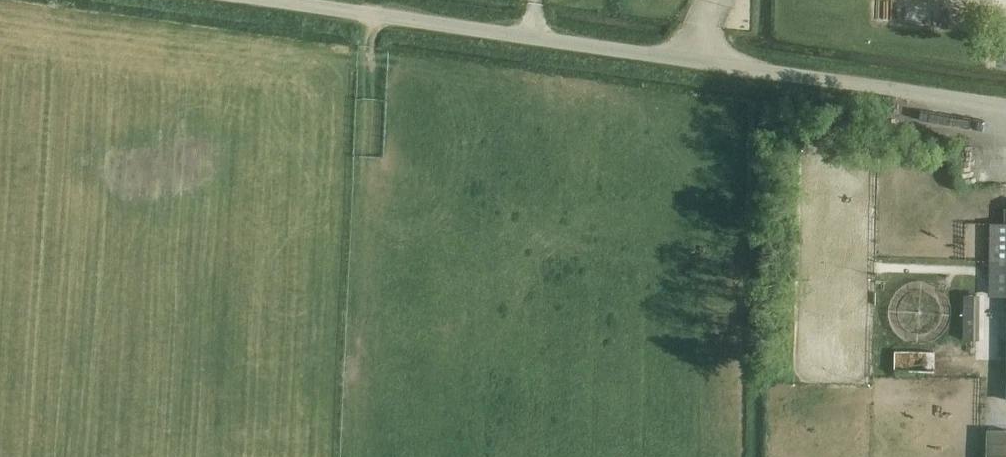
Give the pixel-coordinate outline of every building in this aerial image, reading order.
[(990,222),(990,261),(990,296),(1005,296),(1005,223),(990,222)] [(977,337),(977,293),(966,293),(965,337),(977,337)] [(988,428),(988,456),(1005,456),(1005,428),(988,428)]
